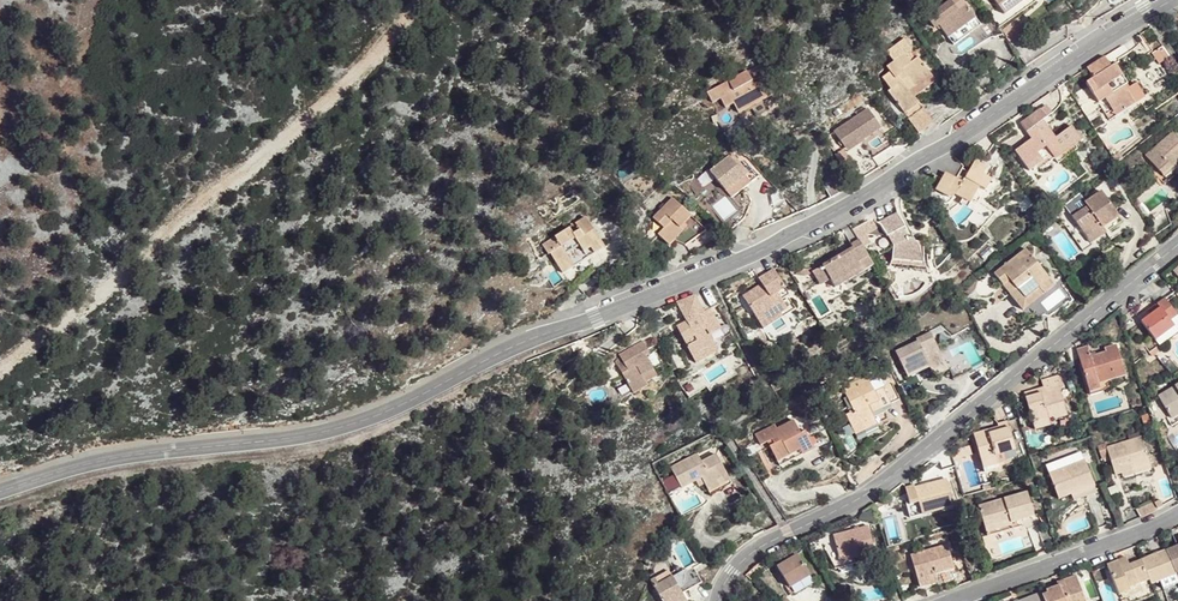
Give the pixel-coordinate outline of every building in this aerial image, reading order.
[(944,18),(951,29),(956,26),(970,47),(978,42),(986,37),(980,28),(992,20),(979,0),(971,0),(944,18)] [(1021,18),(1036,9),(1050,0),(1009,0),(1021,18)] [(1000,30),(1010,43),(1029,29),(1019,16),(1000,30)] [(999,28),(992,20),(980,28),(986,37),(999,28)] [(902,90),(932,132),(940,127),(947,121),(929,96),(917,80),(923,76),(929,87),(947,75),(934,57),(927,62),(921,53),(928,49),(921,38),(903,51),(909,60),(901,65),(905,71),(897,76),(905,88),(902,90)] [(934,57),(928,49),(921,53),(927,62),(934,57)] [(1154,67),(1164,60),(1158,49),(1148,56),(1154,67)] [(1124,64),(1121,60),(1102,72),(1108,81),(1102,85),(1114,105),(1119,101),(1127,113),(1134,108),(1139,112),(1151,105),(1142,91),(1139,93),(1137,91),(1140,88),(1143,87),(1131,66),(1127,69),(1124,64)] [(749,73),(709,93),(714,103),(722,100),(727,109),(734,105),(740,116),(773,99),(764,82),(756,86),(749,73)] [(952,80),(947,75),(929,87),(923,76),(917,80),(929,96),(952,80)] [(1124,122),(1139,112),(1134,108),(1127,113),(1119,101),(1114,105),(1124,122)] [(876,139),(895,127),(883,107),(848,128),(859,146),(874,136),(876,139)] [(1069,161),(1095,144),(1086,129),(1070,140),(1058,122),(1066,117),(1060,108),(1047,116),(1035,124),(1045,140),(1029,151),(1039,167),(1054,157),(1051,154),(1060,148),(1069,161)] [(877,141),(876,139),(874,136),(859,146),(861,150),(877,141)] [(1157,158),(1173,178),(1177,174),(1177,142),(1157,158)] [(761,172),(753,160),(747,152),(726,167),(733,177),(741,187),(761,172)] [(874,166),(862,173),(867,181),(891,166),(888,161),(885,156),(876,161),(874,166)] [(757,157),(753,160),(761,172),(741,187),(746,194),(772,175),(757,157)] [(1058,163),(1054,157),(1039,167),(1043,173),(1058,163)] [(954,179),(943,173),(934,188),(950,198),(953,194),(968,203),(978,188),(983,192),(990,181),(981,175),(986,169),(975,162),(968,173),(964,171),(961,169),(954,179)] [(839,187),(843,195),(849,192),(856,188),(847,171),(834,179),(839,187)] [(693,223),(705,211),(687,192),(667,212),(677,223),(670,229),(681,241),(689,234),(696,226),(693,223)] [(1109,193),(1092,205),(1095,209),(1079,219),(1096,245),(1104,240),(1112,234),(1109,229),(1126,218),(1109,193)] [(598,254),(618,241),(601,210),(570,229),(571,230),(558,238),(564,247),(565,246),(578,266),(598,254)] [(916,225),(909,212),(900,217),(891,222),(898,235),(899,235),(901,240),(903,244),(903,249),(903,253),(902,257),(935,261),(934,241),(919,236),(914,227),(916,225)] [(1126,218),(1109,229),(1112,234),(1129,223),(1126,218)] [(830,276),(837,287),(875,263),(859,239),(810,270),(819,283),(830,276)] [(1053,293),(1064,283),(1037,247),(1005,272),(1013,283),(1019,278),(1035,298),(1041,293),(1048,287),(1053,293)] [(938,269),(935,261),(902,257),(899,263),(938,269)] [(800,290),(783,265),(768,274),(769,277),(771,279),(753,292),(767,312),(800,290)] [(824,293),(834,287),(830,278),(819,284),(824,293)] [(826,316),(840,343),(849,337),(847,333),(877,312),(870,298),(864,289),(845,302),(826,316)] [(880,291),(870,298),(877,312),(887,305),(880,291)] [(1148,319),(1162,338),(1177,326),(1177,319),(1177,318),(1177,317),(1177,302),(1173,295),(1164,302),(1154,308),(1157,312),(1155,314),(1148,319)] [(704,315),(694,299),(676,305),(681,315),(687,324),(678,330),(695,363),(718,351),(711,338),(721,333),(710,312),(704,315)] [(895,301),(887,305),(888,310),(895,309),(901,310),(903,303),(895,301)] [(938,362),(941,367),(954,360),(940,328),(926,333),(927,336),(905,346),(917,372),(927,367),(938,362)] [(658,345),(653,335),(641,341),(630,348),(635,358),(639,363),(632,366),(643,387),(657,379),(656,376),(667,370),(655,347),(658,345)] [(1089,345),(1083,346),(1093,382),(1105,379),(1108,388),(1123,378),(1122,375),(1132,371),(1124,341),(1113,345),(1113,349),(1098,353),(1094,343),(1089,345)] [(720,356),(718,351),(695,363),(697,367),(720,356)] [(629,361),(632,366),(639,363),(635,358),(629,361)] [(957,365),(954,360),(941,367),(942,371),(957,365)] [(1069,367),(1049,372),(1051,376),(1052,380),(1053,386),(1044,388),(1043,382),(1031,386),(1040,416),(1060,411),(1062,412),(1076,408),(1068,382),(1073,380),(1069,367)] [(880,407),(907,393),(898,375),(881,384),(876,374),(851,387),(861,405),(853,409),(863,428),(868,425),(872,423),(869,418),(882,411),(880,407)] [(1105,379),(1093,382),(1096,391),(1108,388),(1105,379)] [(1165,394),(1177,413),(1177,386),(1165,394)] [(885,417),(882,411),(869,418),(872,423),(885,417)] [(1060,411),(1040,416),(1043,424),(1063,418),(1062,412),(1060,411)] [(814,445),(821,441),(812,423),(808,425),(800,413),(783,421),(781,418),(761,428),(766,438),(773,434),(777,432),(781,437),(776,439),(783,453),(805,442),(808,448),(814,445)] [(991,434),(984,435),(994,475),(1009,471),(1009,467),(1015,464),(1013,457),(1026,453),(1017,419),(1007,422),(1009,429),(1010,432),(999,436),(998,432),(991,434)] [(1150,431),(1114,441),(1117,452),(1122,470),(1125,469),(1128,468),(1157,458),(1150,431)] [(1113,437),(1104,439),(1109,454),(1117,452),(1114,441),(1113,437)] [(786,459),(808,448),(805,442),(783,453),(786,459)] [(704,445),(681,457),(691,478),(705,471),(711,469),(717,482),(728,477),(726,472),(737,466),(732,456),(726,445),(708,453),(704,445)] [(1091,454),(1055,467),(1065,496),(1071,494),(1078,492),(1077,488),(1100,480),(1091,454)] [(1157,458),(1128,468),(1131,475),(1159,466),(1157,458)] [(741,476),(737,466),(726,472),(728,477),(717,482),(719,486),(741,476)] [(712,485),(717,482),(711,469),(705,471),(712,485)] [(914,478),(909,479),(912,489),(921,487),(924,499),(957,491),(952,470),(919,479),(919,477),(914,478)] [(1100,480),(1077,488),(1078,492),(1079,496),(1103,488),(1100,480)] [(1033,485),(984,499),(992,527),(1006,522),(1019,518),(1019,515),(1040,510),(1033,485)] [(912,489),(909,490),(913,502),(924,499),(921,487),(912,489)] [(1161,497),(1144,503),(1148,513),(1165,506),(1161,497)] [(850,523),(833,528),(840,554),(841,559),(858,554),(861,553),(860,549),(874,545),(868,519),(850,523)] [(952,536),(914,544),(922,577),(941,573),(940,570),(939,566),(958,561),(952,536)] [(1166,547),(1172,562),(1177,559),(1177,542),(1166,547)] [(793,549),(782,555),(798,582),(819,569),(804,543),(793,549)] [(1146,569),(1148,573),(1157,569),(1160,578),(1177,571),(1172,562),(1166,547),(1166,546),(1154,552),(1141,557),(1146,569)] [(1125,553),(1118,556),(1121,564),(1128,561),(1125,553)] [(672,600),(680,600),(694,594),(688,583),(708,573),(699,556),(665,574),(658,577),(672,600)] [(1112,558),(1106,560),(1114,583),(1116,582),(1126,579),(1125,577),(1135,573),(1146,569),(1141,557),(1128,561),(1121,564),(1118,556),(1112,558)] [(662,568),(655,571),(658,577),(665,574),(662,568)] [(1041,590),(1045,600),(1079,600),(1085,599),(1076,572),(1069,574),(1063,577),(1065,582),(1060,584),(1059,581),(1045,586),(1046,588),(1041,590)] [(1126,579),(1116,582),(1118,587),(1137,580),(1135,573),(1125,577),(1126,579)] [(780,590),(792,600),(794,600),(802,592),(789,581),(780,590)] [(1004,600),(1045,600),(1041,590),(1039,587),(1004,600)]
